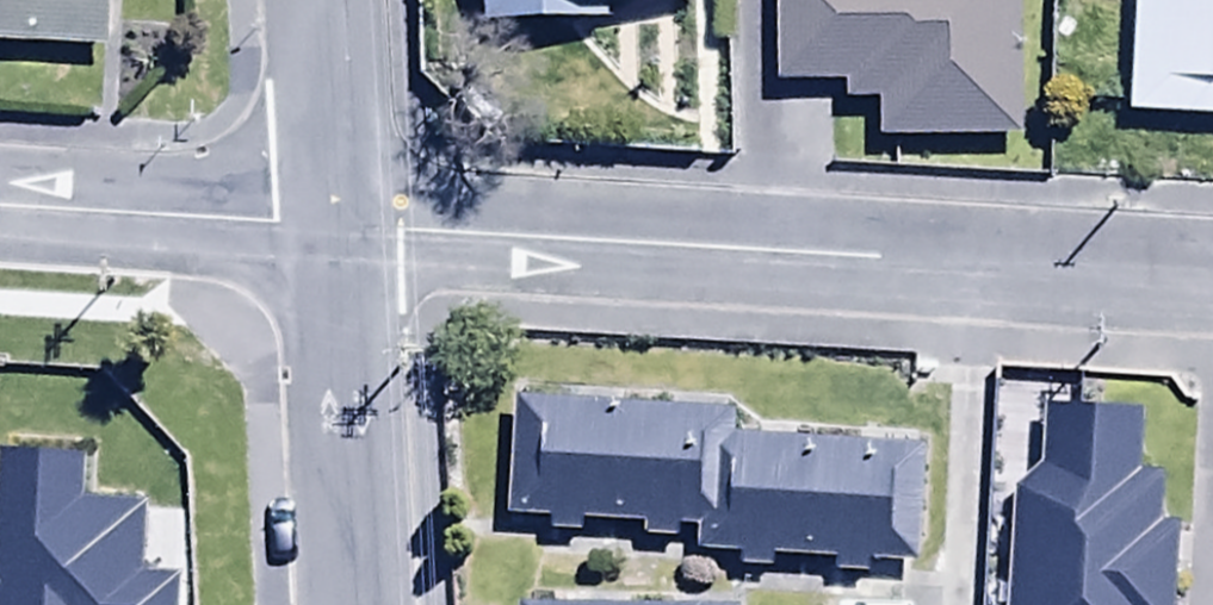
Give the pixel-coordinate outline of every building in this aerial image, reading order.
[(113,63),(116,0),(0,0),(0,58),(113,63)] [(481,45),(604,45),(604,24),(704,24),(704,0),(481,0),(481,45)] [(1019,0),(777,0),(778,94),(852,94),(852,117),(881,117),(882,154),(1019,153),(1019,0)] [(1133,131),(1212,134),(1212,0),(1138,0),(1133,131)] [(0,408),(0,583),(26,581),(19,483),(50,481),(45,405),(0,408)] [(513,413),(505,531),(701,545),(699,571),(919,587),(928,465),(735,451),(736,429),(513,413)] [(1177,539),(1162,539),(1162,485),(1140,485),(1140,427),(1040,427),(1040,480),(1009,512),(1008,604),(1177,604),(1177,539)]
